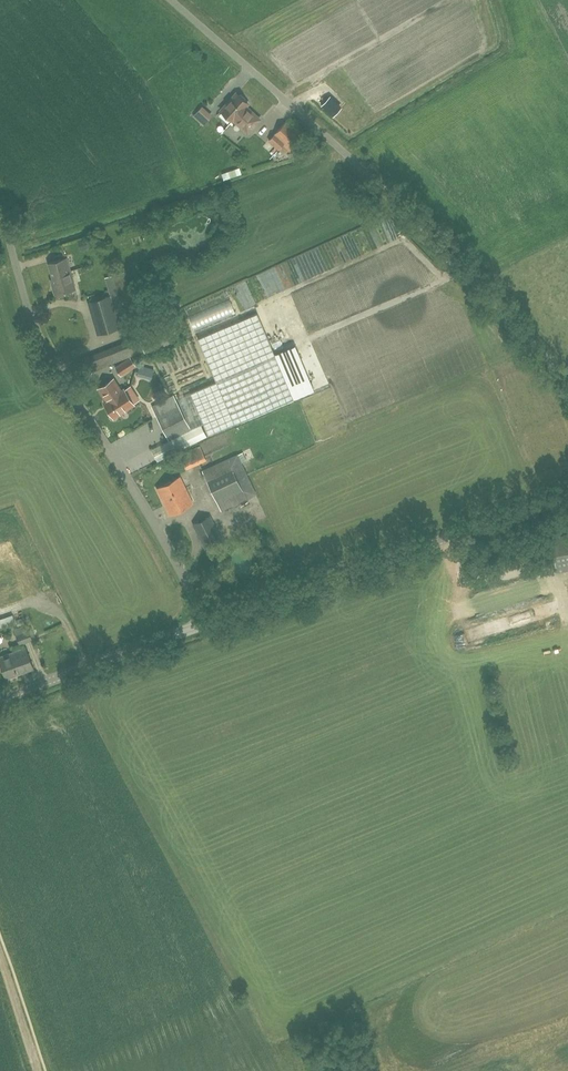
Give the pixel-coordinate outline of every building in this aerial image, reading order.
[(236,93),(221,110),(232,121),(233,120),(248,133),(260,119),(248,108),(247,109),(245,107),(248,104),(246,102),(246,99),(241,95),(239,95),(236,93)] [(194,117),(205,127),(214,117),(203,107),(194,117)] [(285,154),(289,149),(291,151),(304,135),(287,120),(269,140),(279,148),(279,149),(285,154)] [(61,272),(69,270),(66,258),(49,263),(53,278),(62,275),(61,272)] [(62,275),(53,278),(54,283),(52,284),(55,294),(75,289),(69,270),(61,272),(62,275)] [(118,318),(136,312),(124,274),(106,279),(118,318)] [(146,313),(157,309),(150,289),(139,292),(146,313)] [(88,302),(98,334),(119,328),(110,296),(88,302)] [(216,381),(191,392),(203,423),(209,435),(294,399),(314,390),(295,345),(275,354),(257,313),(198,338),(216,381)] [(139,336),(78,360),(84,374),(135,354),(144,351),(144,352),(170,342),(161,319),(136,328),(139,336)] [(133,366),(128,359),(115,367),(120,375),(133,366)] [(103,402),(113,418),(133,404),(123,389),(120,391),(112,379),(98,389),(105,401),(103,402)] [(152,450),(158,462),(207,436),(201,424),(191,429),(173,396),(151,407),(169,441),(152,450)] [(201,449),(181,457),(187,471),(194,468),(193,466),(206,461),(201,449)] [(256,494),(241,464),(247,461),(243,452),(237,455),(237,454),(202,470),(221,510),(256,494)] [(156,489),(170,515),(193,504),(180,477),(156,489)] [(193,524),(205,549),(222,541),(210,516),(193,524)] [(567,569),(567,534),(550,537),(556,571),(567,569)] [(549,618),(549,608),(534,609),(534,618),(549,618)] [(25,623),(22,617),(16,620),(18,626),(25,623)] [(20,645),(33,640),(28,626),(14,631),(20,645)] [(33,669),(26,647),(0,657),(0,660),(7,678),(33,669)] [(482,702),(490,701),(490,693),(482,693),(482,702)]
